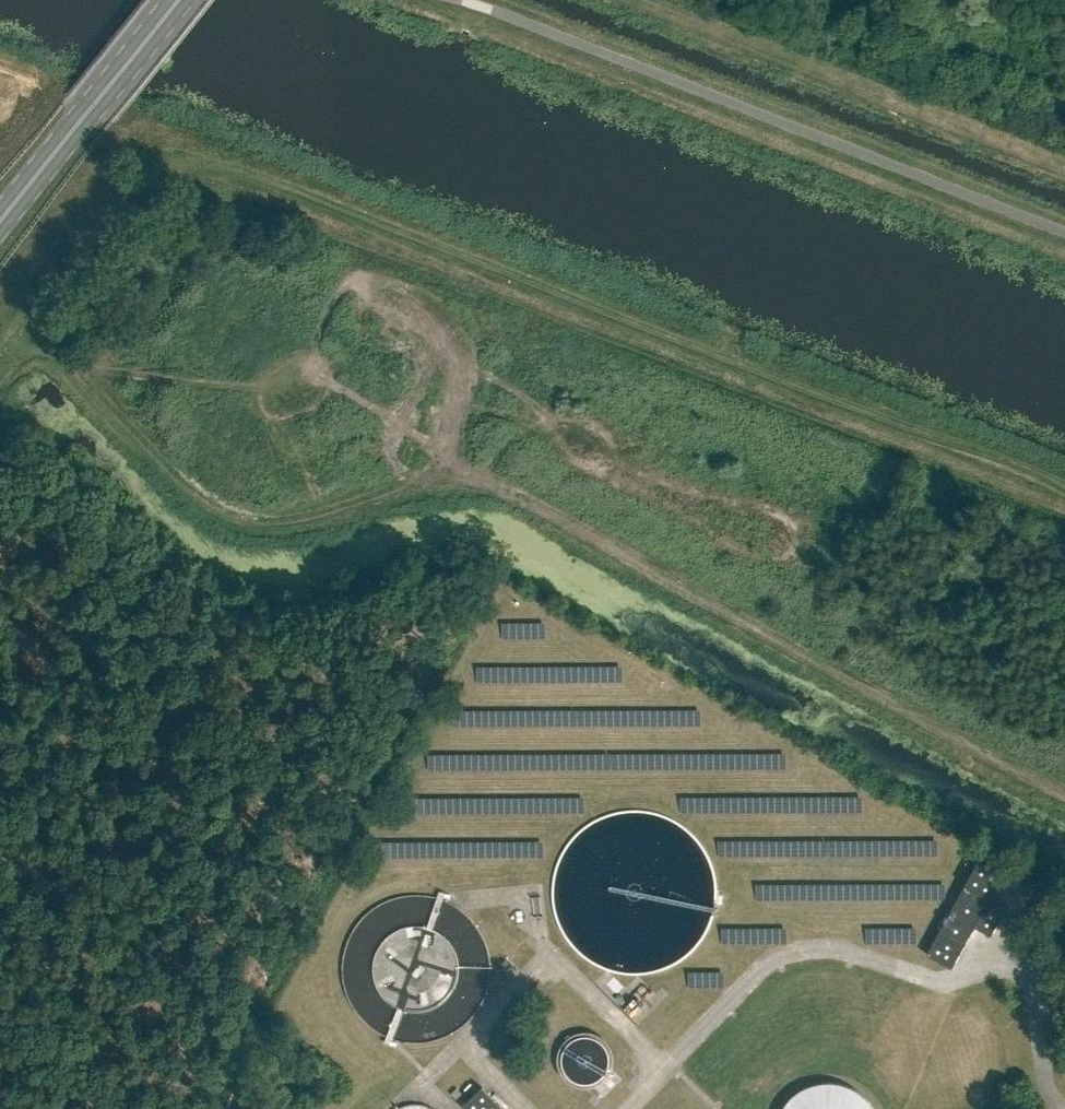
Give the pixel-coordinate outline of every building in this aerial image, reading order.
[(977,859),(927,955),(954,969),(976,928),(993,937),(1005,914),(989,906),(1005,874),(977,859)] [(870,1103),(862,1095),(854,1090),(844,1086),(834,1084),(823,1084),(813,1086),(804,1089),(795,1095),(787,1103),(783,1108),(874,1108),(870,1103)] [(484,1088),(464,1107),(466,1108),(504,1108),(484,1088)] [(398,1108),(437,1108),(427,1099),(406,1101),(398,1108)]
